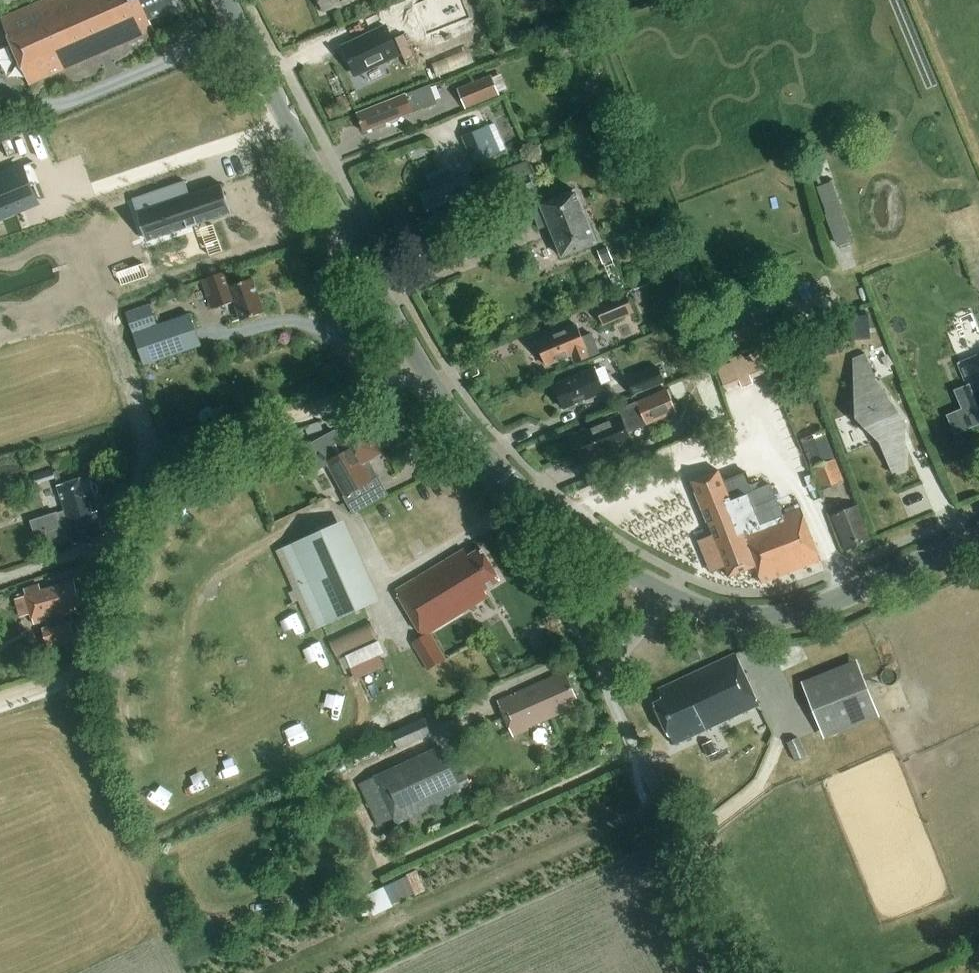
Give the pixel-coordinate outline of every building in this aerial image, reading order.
[(179,4),(177,0),(41,0),(2,17),(32,84),(156,28),(151,17),(179,4)] [(325,10),(353,0),(321,0),(325,10)] [(360,75),(403,53),(388,27),(345,49),(360,75)] [(492,74),(459,88),(467,108),(501,95),(492,74)] [(403,115),(420,109),(438,102),(431,84),(364,110),(371,129),(389,121),(393,122),(401,119),(403,115)] [(614,100),(600,106),(604,117),(619,111),(614,100)] [(510,151),(497,122),(464,137),(477,166),(510,151)] [(530,159),(486,177),(500,212),(538,196),(533,181),(538,179),(530,159)] [(36,201),(22,166),(0,175),(0,216),(36,201)] [(460,216),(483,207),(469,174),(424,192),(435,219),(439,217),(442,224),(448,221),(451,227),(462,222),(460,216)] [(841,179),(825,184),(843,242),(859,237),(841,179)] [(186,180),(133,198),(149,243),(233,214),(222,184),(191,194),(186,180)] [(566,254),(600,240),(579,189),(536,206),(545,227),(554,224),(566,254)] [(609,246),(599,250),(604,263),(614,259),(609,246)] [(228,272),(204,280),(214,310),(236,303),(242,320),(267,312),(254,278),(233,286),(228,272)] [(627,292),(597,305),(606,325),(635,312),(627,292)] [(152,298),(155,306),(165,303),(162,295),(152,298)] [(146,364),(202,345),(191,312),(159,323),(152,303),(127,311),(146,364)] [(871,316),(850,316),(851,340),(871,339),(871,316)] [(593,332),(587,335),(582,324),(542,340),(552,363),(575,353),(579,363),(602,353),(593,332)] [(766,372),(758,351),(717,368),(726,389),(741,383),(743,388),(754,383),(752,378),(766,372)] [(885,444),(894,472),(908,468),(908,421),(881,382),(871,352),(858,358),(858,415),(885,444)] [(660,365),(628,379),(635,395),(667,381),(660,365)] [(967,370),(978,399),(978,365),(967,370)] [(595,369),(555,386),(565,409),(605,392),(595,369)] [(668,388),(638,401),(649,425),(679,412),(668,388)] [(621,416),(575,435),(587,464),(633,444),(621,416)] [(347,494),(372,480),(363,464),(384,452),(367,420),(341,434),(337,428),(310,443),(313,449),(323,467),(329,463),(347,494)] [(812,468),(822,491),(846,481),(836,458),(812,468)] [(727,566),(731,577),(758,566),(764,579),(771,581),(823,561),(802,509),(786,515),(779,499),(778,500),(772,485),(755,491),(747,471),(727,479),(723,469),(696,480),(716,534),(702,539),(713,566),(715,571),(727,566)] [(76,542),(105,532),(98,510),(92,511),(88,499),(98,496),(97,494),(99,489),(97,483),(93,481),(92,478),(82,482),(81,478),(58,486),(66,510),(58,513),(58,512),(40,518),(45,532),(47,531),(51,543),(68,537),(64,525),(69,523),(76,542)] [(858,506),(834,515),(847,549),(871,540),(858,506)] [(347,520),(278,550),(313,630),(383,600),(347,520)] [(485,587),(502,577),(483,544),(468,552),(465,547),(395,586),(421,632),(412,637),(428,666),(446,656),(430,627),(489,594),(485,587)] [(31,613),(33,618),(35,624),(47,620),(49,626),(43,628),(49,648),(77,640),(71,619),(65,621),(64,616),(77,612),(76,607),(82,605),(75,582),(42,592),(39,585),(24,590),(26,596),(16,599),(21,616),(31,613)] [(371,621),(330,639),(338,657),(379,638),(371,621)] [(552,646),(557,644),(559,638),(556,633),(551,631),(546,634),(544,639),(546,644),(552,646)] [(691,659),(703,653),(699,646),(687,651),(691,659)] [(676,743),(760,704),(736,653),(660,688),(665,699),(657,702),(676,743)] [(869,658),(811,675),(829,735),(887,717),(869,658)] [(571,698),(577,695),(568,677),(564,679),(560,671),(536,682),(538,685),(530,688),(529,685),(498,700),(515,735),(529,729),(529,726),(574,705),(571,698)] [(393,732),(400,748),(434,733),(427,717),(393,732)] [(801,737),(787,743),(795,761),(809,755),(801,737)] [(712,741),(705,744),(709,756),(716,753),(712,741)] [(465,795),(442,745),(375,775),(398,826),(465,795)] [(418,871),(408,875),(418,896),(427,891),(418,871)]
